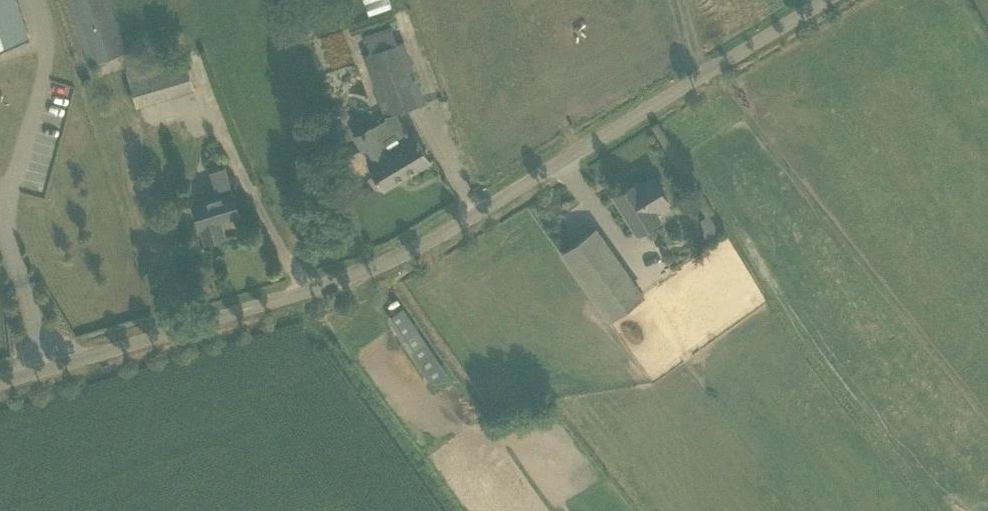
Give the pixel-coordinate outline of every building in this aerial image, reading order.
[(30,38),(18,0),(0,0),(0,48),(30,38)] [(90,61),(126,48),(110,0),(69,0),(90,61)] [(385,189),(430,161),(414,135),(411,137),(396,112),(424,102),(403,40),(397,42),(391,26),(365,35),(371,52),(365,54),(385,115),(386,115),(387,117),(355,136),(371,162),(368,163),(385,189)] [(128,70),(138,104),(195,88),(185,54),(128,70)] [(346,115),(345,110),(341,106),(338,106),(333,107),(330,113),(331,118),(336,121),(342,121),(346,115)] [(628,186),(614,194),(638,232),(660,218),(654,209),(668,200),(654,176),(631,190),(628,186)] [(152,194),(167,189),(163,177),(148,181),(152,194)] [(200,225),(205,242),(226,235),(225,234),(224,235),(219,218),(238,213),(239,213),(240,213),(233,191),(193,203),(199,225),(200,225)] [(610,318),(642,295),(595,229),(563,252),(610,318)] [(407,304),(392,312),(431,382),(446,373),(407,304)]
